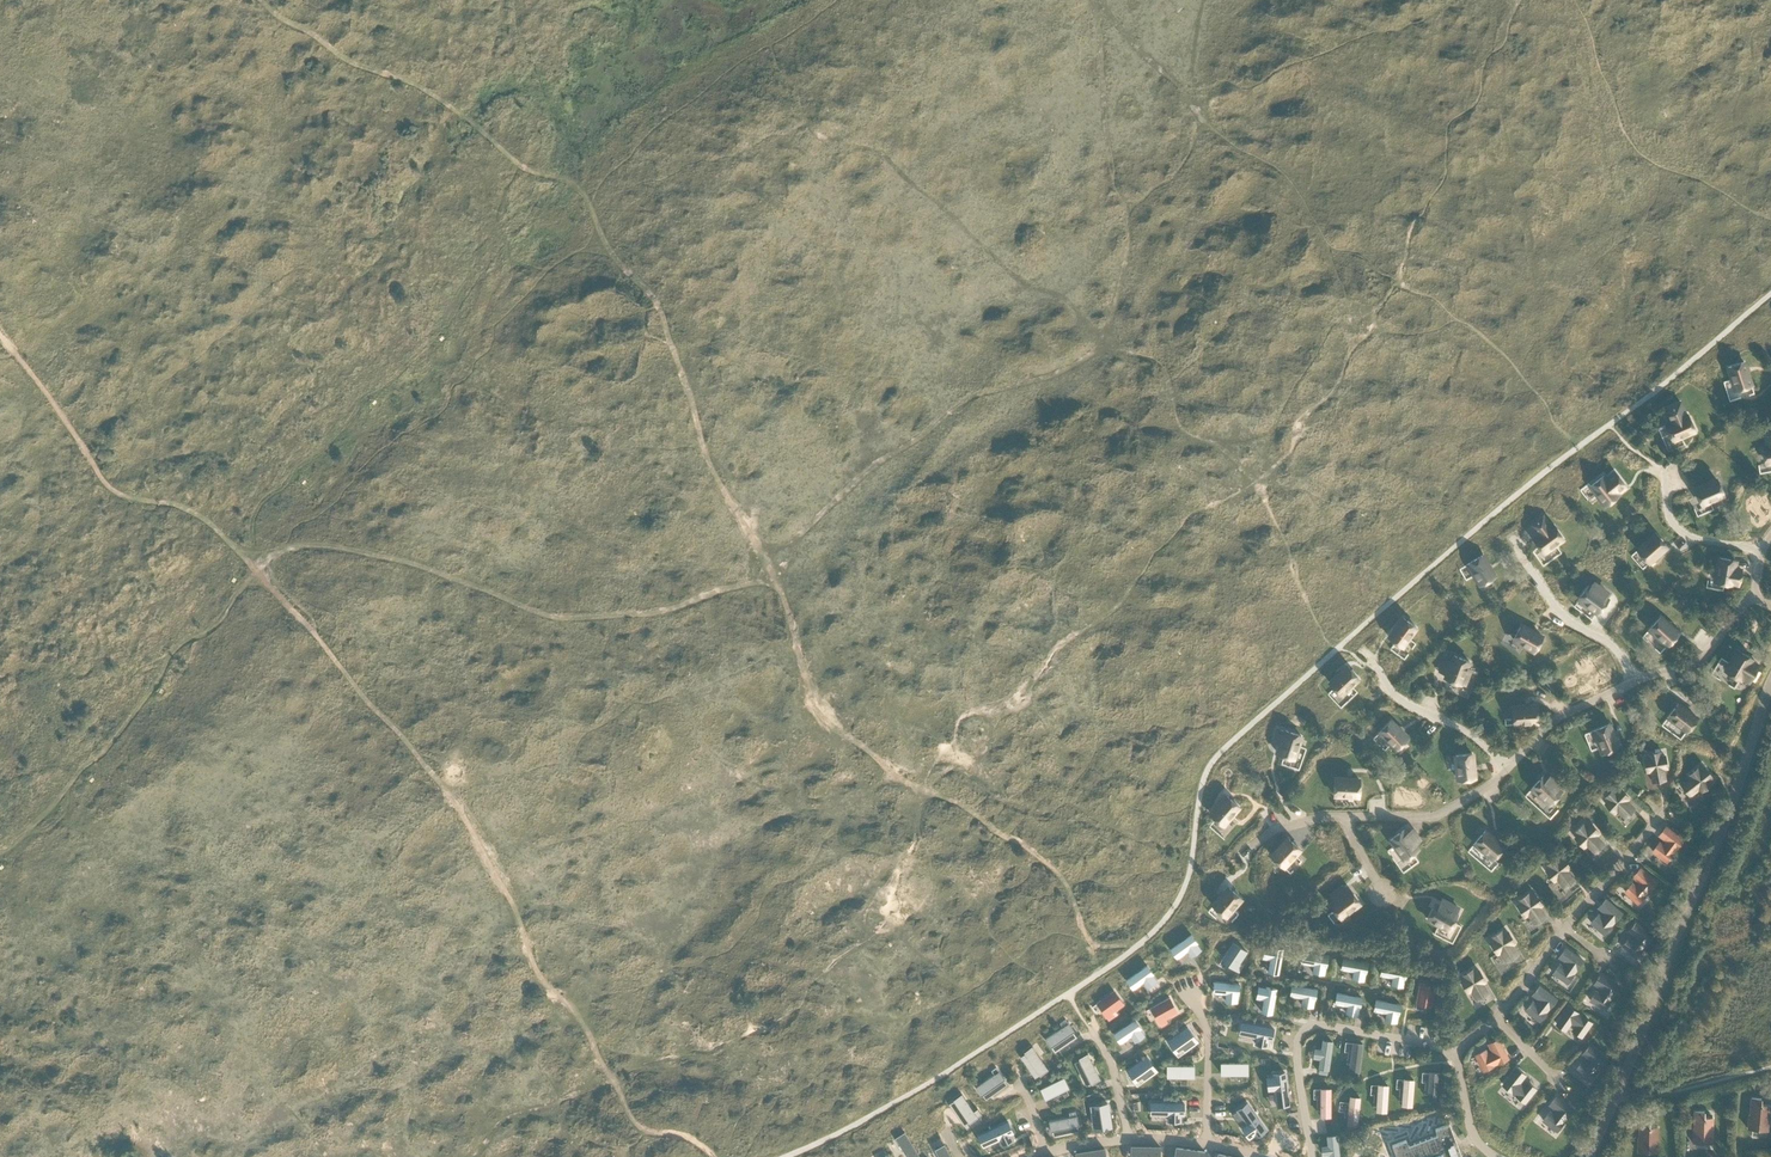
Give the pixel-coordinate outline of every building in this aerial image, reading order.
[(1744,362),(1728,367),(1735,390),(1751,385),(1744,362)] [(1666,408),(1672,422),(1666,425),(1673,440),(1695,431),(1688,415),(1685,417),(1683,414),(1685,413),(1680,402),(1666,408)] [(1603,476),(1590,486),(1605,505),(1618,495),(1616,491),(1624,485),(1614,471),(1605,478),(1603,476)] [(1723,495),(1717,480),(1695,489),(1702,505),(1723,495)] [(1531,524),(1539,535),(1534,539),(1544,552),(1563,538),(1553,525),(1551,526),(1543,515),(1531,524)] [(1666,547),(1655,534),(1637,550),(1649,563),(1666,547)] [(1494,576),(1482,555),(1468,564),(1480,584),(1494,576)] [(1715,581),(1731,584),(1738,585),(1741,569),(1734,568),(1736,561),(1719,558),(1715,581)] [(1588,585),(1578,599),(1598,613),(1608,600),(1603,596),(1605,593),(1597,587),(1598,586),(1594,582),(1590,587),(1588,585)] [(1416,627),(1403,617),(1388,637),(1402,647),(1416,627)] [(1667,645),(1678,633),(1660,617),(1649,629),(1667,645)] [(1534,651),(1542,636),(1521,625),(1513,639),(1534,651)] [(1737,650),(1725,671),(1739,679),(1741,677),(1748,682),(1758,665),(1751,661),(1752,659),(1737,650)] [(1442,661),(1437,672),(1446,676),(1445,678),(1460,684),(1461,683),(1464,684),(1470,669),(1467,668),(1469,662),(1454,656),(1450,664),(1442,661)] [(1347,666),(1329,683),(1341,695),(1358,679),(1347,666)] [(1697,718),(1678,703),(1668,717),(1687,731),(1697,718)] [(1514,724),(1538,722),(1536,705),(1512,708),(1514,724)] [(1408,737),(1391,720),(1379,732),(1396,749),(1408,737)] [(1618,746),(1609,724),(1593,730),(1602,753),(1618,746)] [(1285,730),(1285,732),(1276,729),(1271,743),(1280,746),(1277,753),(1293,758),(1301,736),(1285,730)] [(1661,756),(1660,751),(1648,754),(1648,758),(1644,759),(1646,771),(1651,771),(1653,782),(1665,780),(1663,768),(1667,768),(1665,755),(1661,756)] [(1458,779),(1474,777),(1472,754),(1455,755),(1458,779)] [(1701,770),(1698,767),(1688,775),(1691,778),(1682,785),(1689,795),(1698,788),(1701,791),(1711,784),(1708,780),(1712,777),(1704,767),(1701,770)] [(1546,779),(1543,776),(1532,788),(1549,804),(1561,792),(1556,788),(1561,783),(1551,774),(1546,779)] [(1359,779),(1335,778),(1334,795),(1358,796),(1359,779)] [(1616,792),(1613,788),(1604,797),(1608,801),(1605,804),(1614,812),(1617,809),(1625,817),(1634,808),(1625,800),(1628,797),(1619,789),(1616,792)] [(1239,807),(1226,796),(1210,814),(1223,825),(1239,807)] [(1586,844),(1594,852),(1603,843),(1595,835),(1598,832),(1590,823),(1587,826),(1584,823),(1574,832),(1578,835),(1575,838),(1583,847),(1586,844)] [(1485,830),(1474,843),(1492,859),(1503,846),(1503,845),(1508,839),(1493,826),(1489,830),(1492,832),(1490,835),(1485,830)] [(1682,839),(1666,827),(1659,835),(1667,841),(1663,846),(1659,843),(1653,851),(1666,861),(1672,853),(1672,852),(1676,847),(1682,839)] [(1406,834),(1404,830),(1390,840),(1404,859),(1418,849),(1414,844),(1420,840),(1412,829),(1406,834)] [(1284,867),(1300,850),(1288,838),(1271,856),(1284,867)] [(1557,878),(1564,887),(1574,879),(1567,870),(1570,868),(1563,858),(1559,860),(1557,856),(1547,864),(1549,868),(1546,870),(1554,880),(1557,878)] [(1656,882),(1640,868),(1633,876),(1641,883),(1636,887),(1632,884),(1625,891),(1637,903),(1644,895),(1644,894),(1648,889),(1649,890),(1656,882)] [(1213,906),(1226,917),(1241,898),(1229,887),(1213,906)] [(1340,918),(1360,903),(1349,890),(1346,893),(1341,887),(1331,895),(1335,901),(1330,904),(1340,918)] [(1528,914),(1534,923),(1544,916),(1538,907),(1541,904),(1534,894),(1531,896),(1528,893),(1518,900),(1520,904),(1517,906),(1524,916),(1528,914)] [(1427,918),(1448,930),(1456,915),(1455,914),(1458,908),(1442,899),(1439,906),(1435,904),(1427,918)] [(1621,912),(1606,899),(1599,907),(1606,913),(1602,918),(1598,915),(1591,923),(1604,933),(1611,925),(1610,925),(1614,920),(1615,920),(1621,912)] [(1636,922),(1629,931),(1637,936),(1633,942),(1629,938),(1622,947),(1636,957),(1642,948),(1646,943),(1652,935),(1636,922)] [(1500,951),(1506,961),(1517,954),(1511,944),(1515,942),(1508,932),(1504,934),(1502,930),(1491,936),(1494,940),(1490,942),(1497,953),(1500,951)] [(1191,935),(1171,949),(1177,958),(1178,957),(1184,953),(1187,950),(1191,957),(1201,950),(1196,944),(1197,943),(1191,935)] [(1238,971),(1242,966),(1239,963),(1246,952),(1233,943),(1223,957),(1230,961),(1228,965),(1238,971)] [(1265,947),(1263,958),(1270,960),(1270,964),(1269,964),(1268,971),(1268,972),(1278,974),(1283,949),(1272,947),(1272,948),(1265,947)] [(1565,948),(1559,956),(1568,962),(1564,967),(1559,964),(1553,973),(1567,982),(1573,974),(1572,973),(1576,968),(1577,968),(1583,960),(1565,948)] [(1303,952),(1301,963),(1303,963),(1310,964),(1314,965),(1313,972),(1324,974),(1325,967),(1326,967),(1328,957),(1303,952)] [(1343,958),(1341,969),(1342,969),(1349,970),(1354,971),(1352,978),(1364,980),(1365,973),(1366,973),(1368,963),(1343,958)] [(1382,965),(1380,975),(1381,975),(1381,976),(1388,977),(1393,977),(1391,985),(1403,987),(1404,979),(1405,979),(1407,969),(1382,965)] [(1147,966),(1127,980),(1133,989),(1134,988),(1140,984),(1143,981),(1147,988),(1157,981),(1152,975),(1153,974),(1147,966)] [(1471,990),(1477,999),(1488,993),(1482,983),(1485,981),(1479,970),(1475,972),(1473,968),(1462,975),(1464,979),(1461,981),(1467,992),(1471,990)] [(1590,1001),(1605,1008),(1610,999),(1609,999),(1612,993),(1613,993),(1618,984),(1599,974),(1594,984),(1603,988),(1600,994),(1595,991),(1590,1001)] [(1214,982),(1213,992),(1215,993),(1222,994),(1222,993),(1226,994),(1225,1001),(1237,1002),(1237,995),(1238,995),(1239,984),(1214,982)] [(1420,983),(1417,1000),(1424,1001),(1424,1005),(1436,1007),(1437,1000),(1433,999),(1435,986),(1420,983)] [(1292,985),(1290,995),(1292,995),(1291,996),(1298,997),(1303,997),(1301,1005),(1313,1007),(1314,999),(1315,999),(1317,989),(1292,985)] [(1556,998),(1539,986),(1533,994),(1541,1000),(1537,1005),(1532,1002),(1526,1010),(1539,1020),(1546,1012),(1545,1012),(1549,1006),(1550,1007),(1556,998)] [(1258,987),(1256,998),(1264,999),(1263,1003),(1261,1010),(1262,1010),(1261,1012),(1272,1014),(1276,989),(1266,987),(1266,988),(1258,987)] [(1114,991),(1100,1001),(1104,1007),(1101,1009),(1109,1020),(1117,1013),(1115,1010),(1123,1004),(1114,991)] [(1337,993),(1335,1003),(1336,1003),(1336,1004),(1343,1005),(1347,1005),(1346,1013),(1357,1015),(1359,1007),(1360,1008),(1361,997),(1337,993)] [(1169,998),(1154,1006),(1158,1013),(1155,1015),(1161,1026),(1167,1023),(1165,1019),(1177,1012),(1169,998)] [(1376,1000),(1374,1010),(1375,1010),(1375,1011),(1382,1012),(1386,1012),(1385,1020),(1396,1022),(1398,1015),(1400,1005),(1376,1000)] [(1568,1007),(1556,1024),(1565,1030),(1570,1021),(1576,1025),(1573,1030),(1581,1036),(1591,1022),(1582,1016),(1582,1017),(1576,1013),(1576,1012),(1568,1007)] [(1065,1025),(1047,1037),(1057,1051),(1080,1035),(1068,1017),(1062,1021),(1065,1025)] [(1135,1020),(1114,1034),(1120,1043),(1121,1042),(1127,1038),(1130,1036),(1135,1042),(1144,1036),(1140,1029),(1141,1029),(1135,1020)] [(1239,1034),(1256,1037),(1255,1044),(1266,1046),(1267,1039),(1272,1040),(1274,1029),(1241,1023),(1239,1034)] [(1187,1027),(1168,1042),(1175,1052),(1184,1046),(1186,1049),(1194,1043),(1191,1038),(1194,1036),(1187,1027)] [(1328,1069),(1332,1040),(1321,1038),(1320,1048),(1314,1047),(1312,1057),(1318,1058),(1317,1067),(1328,1069)] [(1508,1058),(1498,1039),(1489,1044),(1493,1053),(1488,1056),(1485,1051),(1476,1055),(1483,1070),(1492,1065),(1498,1062),(1498,1063),(1508,1058)] [(1358,1071),(1362,1042),(1351,1041),(1349,1057),(1347,1069),(1358,1071)] [(1051,1067),(1034,1044),(1022,1053),(1039,1076),(1051,1067)] [(1606,1058),(1589,1045),(1583,1053),(1591,1059),(1587,1065),(1582,1061),(1576,1069),(1589,1080),(1595,1071),(1599,1066),(1606,1058)] [(1100,1079),(1088,1053),(1074,1060),(1086,1086),(1100,1079)] [(1147,1056),(1127,1071),(1135,1081),(1143,1075),(1146,1078),(1154,1072),(1150,1067),(1153,1065),(1147,1056)] [(1251,1060),(1223,1060),(1223,1072),(1250,1072),(1251,1060)] [(1198,1062),(1169,1062),(1169,1075),(1198,1075),(1198,1062)] [(1001,1068),(978,1085),(984,1095),(986,1094),(989,1097),(1010,1082),(1006,1077),(1007,1076),(1001,1068)] [(1524,1075),(1516,1069),(1503,1085),(1511,1091),(1517,1095),(1516,1095),(1524,1102),(1535,1089),(1527,1082),(1523,1087),(1518,1083),(1524,1075)] [(1437,1100),(1439,1072),(1428,1071),(1426,1100),(1437,1100)] [(1273,1074),(1274,1078),(1266,1079),(1268,1090),(1275,1089),(1277,1106),(1288,1105),(1284,1072),(1273,1074)] [(1067,1074),(1043,1086),(1048,1097),(1072,1085),(1067,1074)] [(1412,1107),(1414,1078),(1403,1077),(1401,1106),(1412,1107)] [(1386,1112),(1388,1084),(1377,1083),(1375,1112),(1386,1112)] [(1330,1116),(1330,1087),(1319,1087),(1319,1116),(1330,1116)] [(975,1109),(964,1092),(951,1100),(967,1124),(984,1113),(979,1106),(975,1109)] [(1357,1125),(1360,1096),(1349,1095),(1346,1124),(1357,1125)] [(1573,1109),(1556,1096),(1550,1104),(1558,1110),(1554,1116),(1549,1112),(1543,1120),(1556,1130),(1562,1122),(1566,1117),(1573,1109)] [(1769,1110),(1769,1105),(1763,1105),(1760,1105),(1761,1098),(1751,1097),(1750,1114),(1749,1114),(1747,1128),(1758,1129),(1759,1123),(1768,1124),(1769,1110)] [(1094,1126),(1100,1125),(1100,1129),(1111,1128),(1108,1103),(1095,1105),(1096,1116),(1092,1117),(1094,1126)] [(1151,1103),(1150,1114),(1168,1114),(1168,1122),(1179,1122),(1179,1114),(1184,1114),(1184,1103),(1151,1103)] [(1237,1110),(1248,1124),(1242,1129),(1248,1138),(1254,1134),(1257,1137),(1266,1130),(1247,1103),(1237,1110)] [(1071,1114),(1052,1118),(1055,1135),(1083,1129),(1079,1108),(1070,1110),(1071,1114)] [(1713,1122),(1713,1118),(1707,1118),(1704,1118),(1704,1111),(1694,1111),(1694,1128),(1693,1128),(1692,1142),(1703,1142),(1703,1136),(1712,1137),(1712,1122),(1713,1122)] [(1658,1131),(1658,1127),(1652,1127),(1649,1127),(1649,1121),(1639,1120),(1639,1137),(1638,1137),(1637,1151),(1648,1152),(1648,1146),(1657,1146),(1658,1131)] [(1009,1134),(1013,1132),(1008,1122),(978,1136),(983,1146),(999,1138),(1002,1145),(1012,1140),(1009,1134)] [(1460,1152),(1464,1150),(1462,1145),(1458,1147),(1449,1123),(1435,1129),(1437,1134),(1408,1145),(1406,1140),(1392,1145),(1396,1156),(1461,1156),(1460,1152)] [(907,1130),(898,1135),(912,1156),(918,1156),(922,1154),(907,1130)] [(1337,1134),(1325,1135),(1327,1144),(1321,1145),(1322,1155),(1328,1154),(1328,1156),(1339,1156),(1337,1134)] [(947,1142),(937,1147),(943,1156),(955,1156),(947,1142)] [(1161,1145),(1131,1145),(1131,1156),(1161,1156),(1161,1145)] [(1176,1146),(1174,1156),(1183,1156),(1204,1156),(1205,1150),(1176,1146)] [(1076,1152),(1077,1156),(1106,1156),(1104,1147),(1076,1152)]
